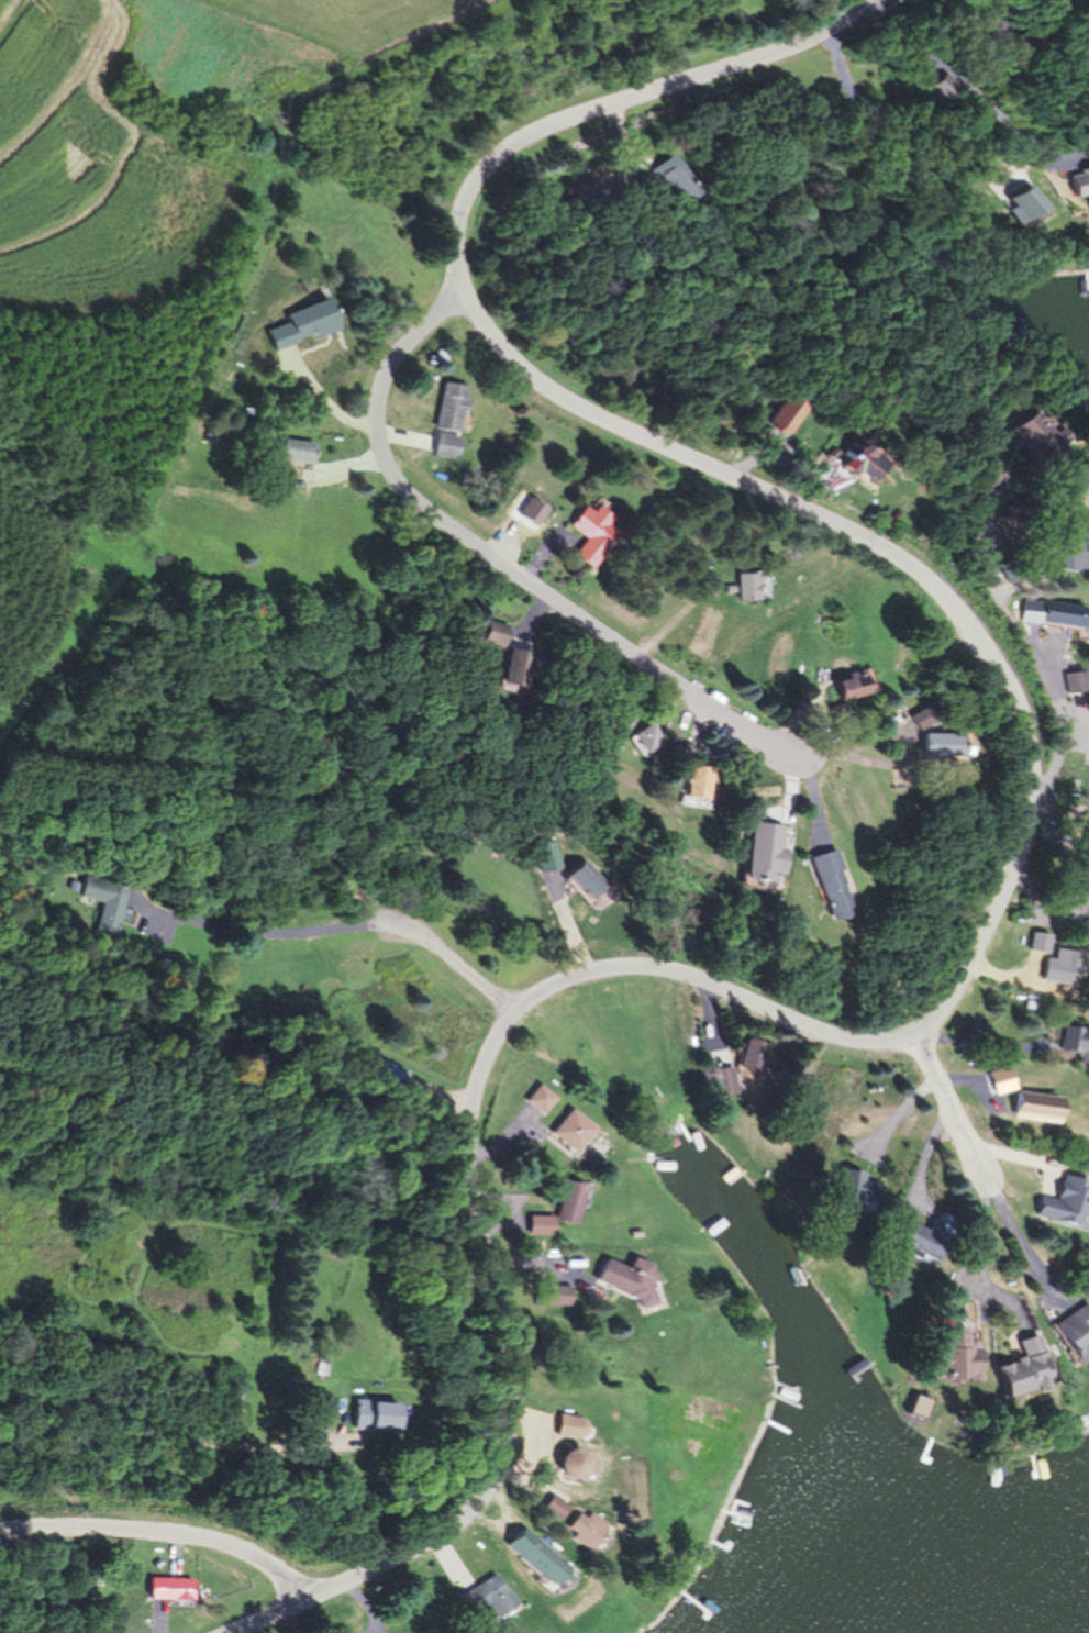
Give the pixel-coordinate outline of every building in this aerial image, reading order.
[(916,73),(949,106),(966,90),(933,56),(916,73)] [(658,172),(680,205),(702,191),(680,158),(658,172)] [(1080,195),(1081,199),(1088,197),(1088,167),(1060,173),(1066,198),(1080,195)] [(999,203),(1019,230),(1047,209),(1027,182),(999,203)] [(461,432),(467,386),(441,383),(435,429),(461,432)] [(763,422),(783,435),(801,409),(780,395),(763,422)] [(1068,445),(1039,405),(1005,430),(1035,470),(1068,445)] [(460,437),(437,433),(433,456),(455,460),(460,437)] [(831,462),(864,489),(883,466),(850,438),(831,462)] [(315,443),(284,442),(283,462),(314,463),(315,443)] [(620,534),(609,525),(614,518),(599,506),(594,513),(585,507),(570,526),(587,539),(574,556),(592,570),(620,534)] [(757,572),(733,572),(733,602),(757,602),(757,572)] [(1046,601),(1043,627),(1067,629),(1070,603),(1046,601)] [(522,687),(532,660),(515,653),(504,679),(522,687)] [(874,698),(874,676),(833,676),(833,698),(874,698)] [(628,737),(643,760),(665,746),(650,723),(628,737)] [(922,758),(960,758),(960,735),(922,735),(922,758)] [(708,803),(713,768),(691,765),(686,799),(708,803)] [(853,918),(836,853),(812,859),(829,924),(853,918)] [(1059,957),(1046,956),(1044,982),(1079,985),(1082,950),(1060,948),(1059,957)] [(1060,1023),(1057,1050),(1088,1054),(1088,1026),(1060,1023)] [(716,1095),(738,1094),(737,1070),(737,1069),(761,1075),(764,1075),(772,1044),(750,1038),(747,1038),(740,1067),(721,1062),(715,1069),(716,1095)] [(1013,1086),(1006,1065),(985,1071),(992,1093),(1013,1086)] [(557,1097),(540,1083),(526,1101),(543,1115),(557,1097)] [(1055,1118),(1057,1095),(1014,1091),(1012,1114),(1055,1118)] [(597,1128),(571,1107),(550,1133),(576,1154),(597,1128)] [(1062,1173),(1056,1201),(1039,1197),(1035,1216),(1088,1229),(1088,1180),(1062,1173)] [(582,1227),(587,1181),(561,1178),(556,1224),(582,1227)] [(859,1183),(858,1198),(870,1198),(871,1184),(859,1183)] [(893,1244),(932,1267),(959,1222),(941,1211),(930,1230),(909,1218),(893,1244)] [(627,1268),(605,1259),(595,1283),(651,1308),(658,1293),(648,1289),(657,1268),(632,1257),(627,1268)] [(1088,1329),(1088,1306),(1087,1302),(1052,1322),(1077,1365),(1088,1358),(1088,1334),(1087,1330),(1088,1329)] [(995,1364),(1002,1398),(1050,1388),(1039,1335),(1017,1339),(1021,1359),(995,1364)] [(977,1382),(977,1340),(942,1340),(942,1382),(977,1382)] [(928,1400),(916,1397),(912,1414),(924,1417),(928,1400)] [(352,1428),(394,1429),(395,1402),(353,1400),(352,1428)] [(562,1450),(561,1478),(591,1479),(592,1452),(562,1450)] [(599,1511),(571,1516),(577,1548),(605,1543),(599,1511)] [(570,1570),(527,1526),(508,1545),(552,1589),(570,1570)] [(480,1620),(515,1601),(499,1573),(465,1592),(480,1620)] [(193,1600),(193,1578),(151,1578),(151,1600),(193,1600)]
